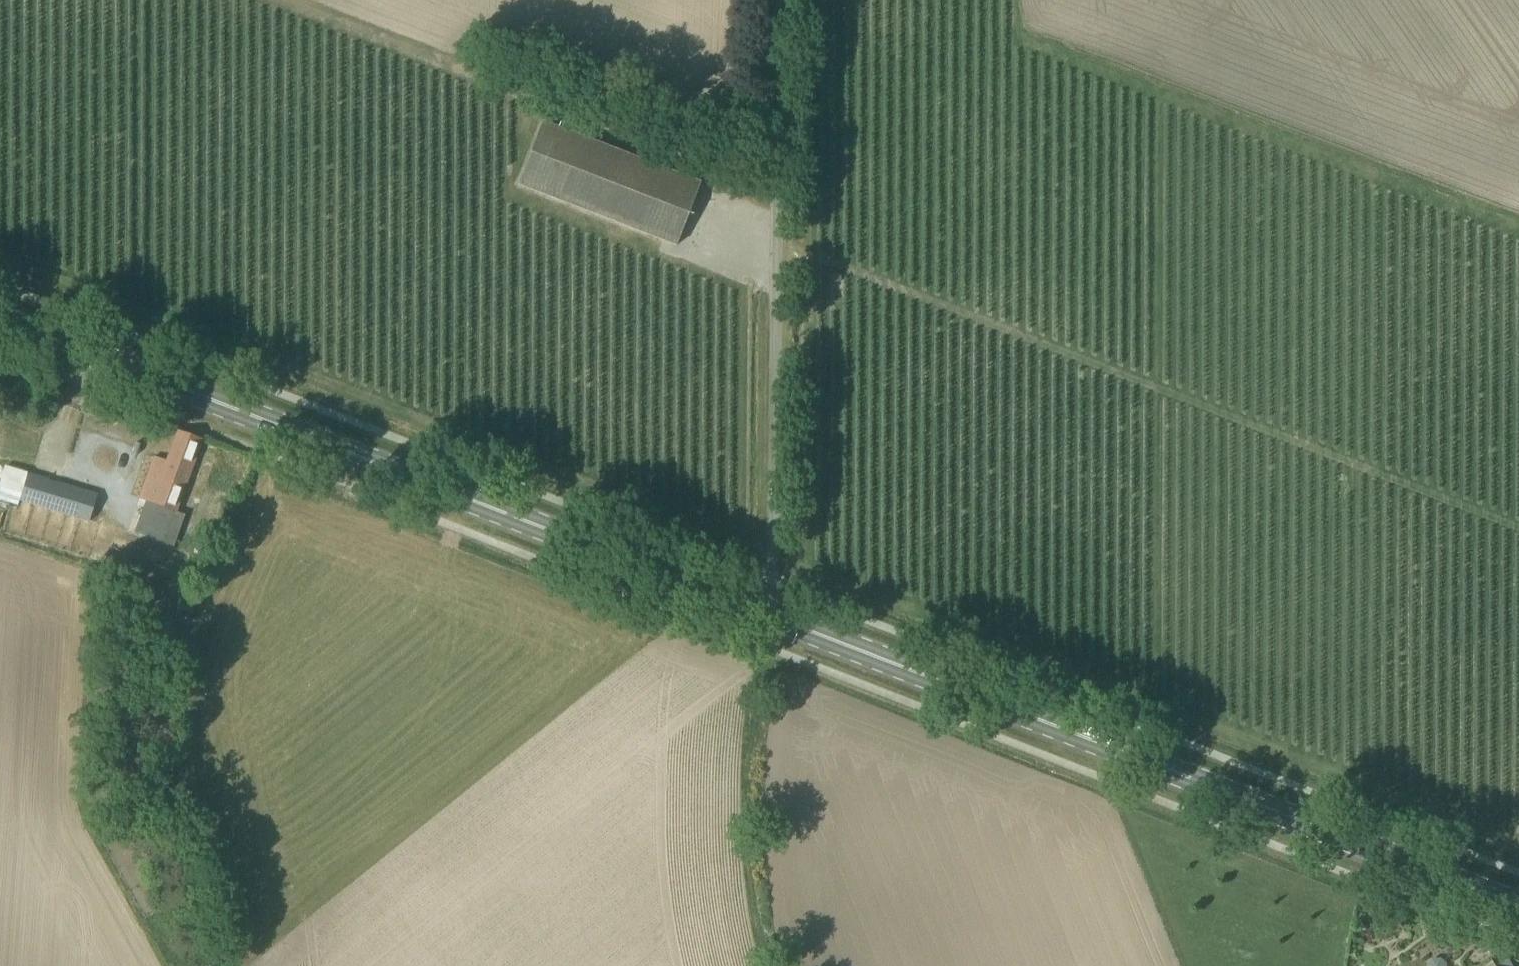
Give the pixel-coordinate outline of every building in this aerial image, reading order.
[(517,185),(658,239),(676,246),(700,184),(542,122),(517,185)] [(168,530),(199,444),(200,440),(179,432),(168,463),(155,458),(141,498),(151,502),(144,522),(168,530)] [(201,458),(197,474),(213,478),(217,462),(201,458)] [(89,522),(98,495),(28,474),(19,500),(89,522)]
